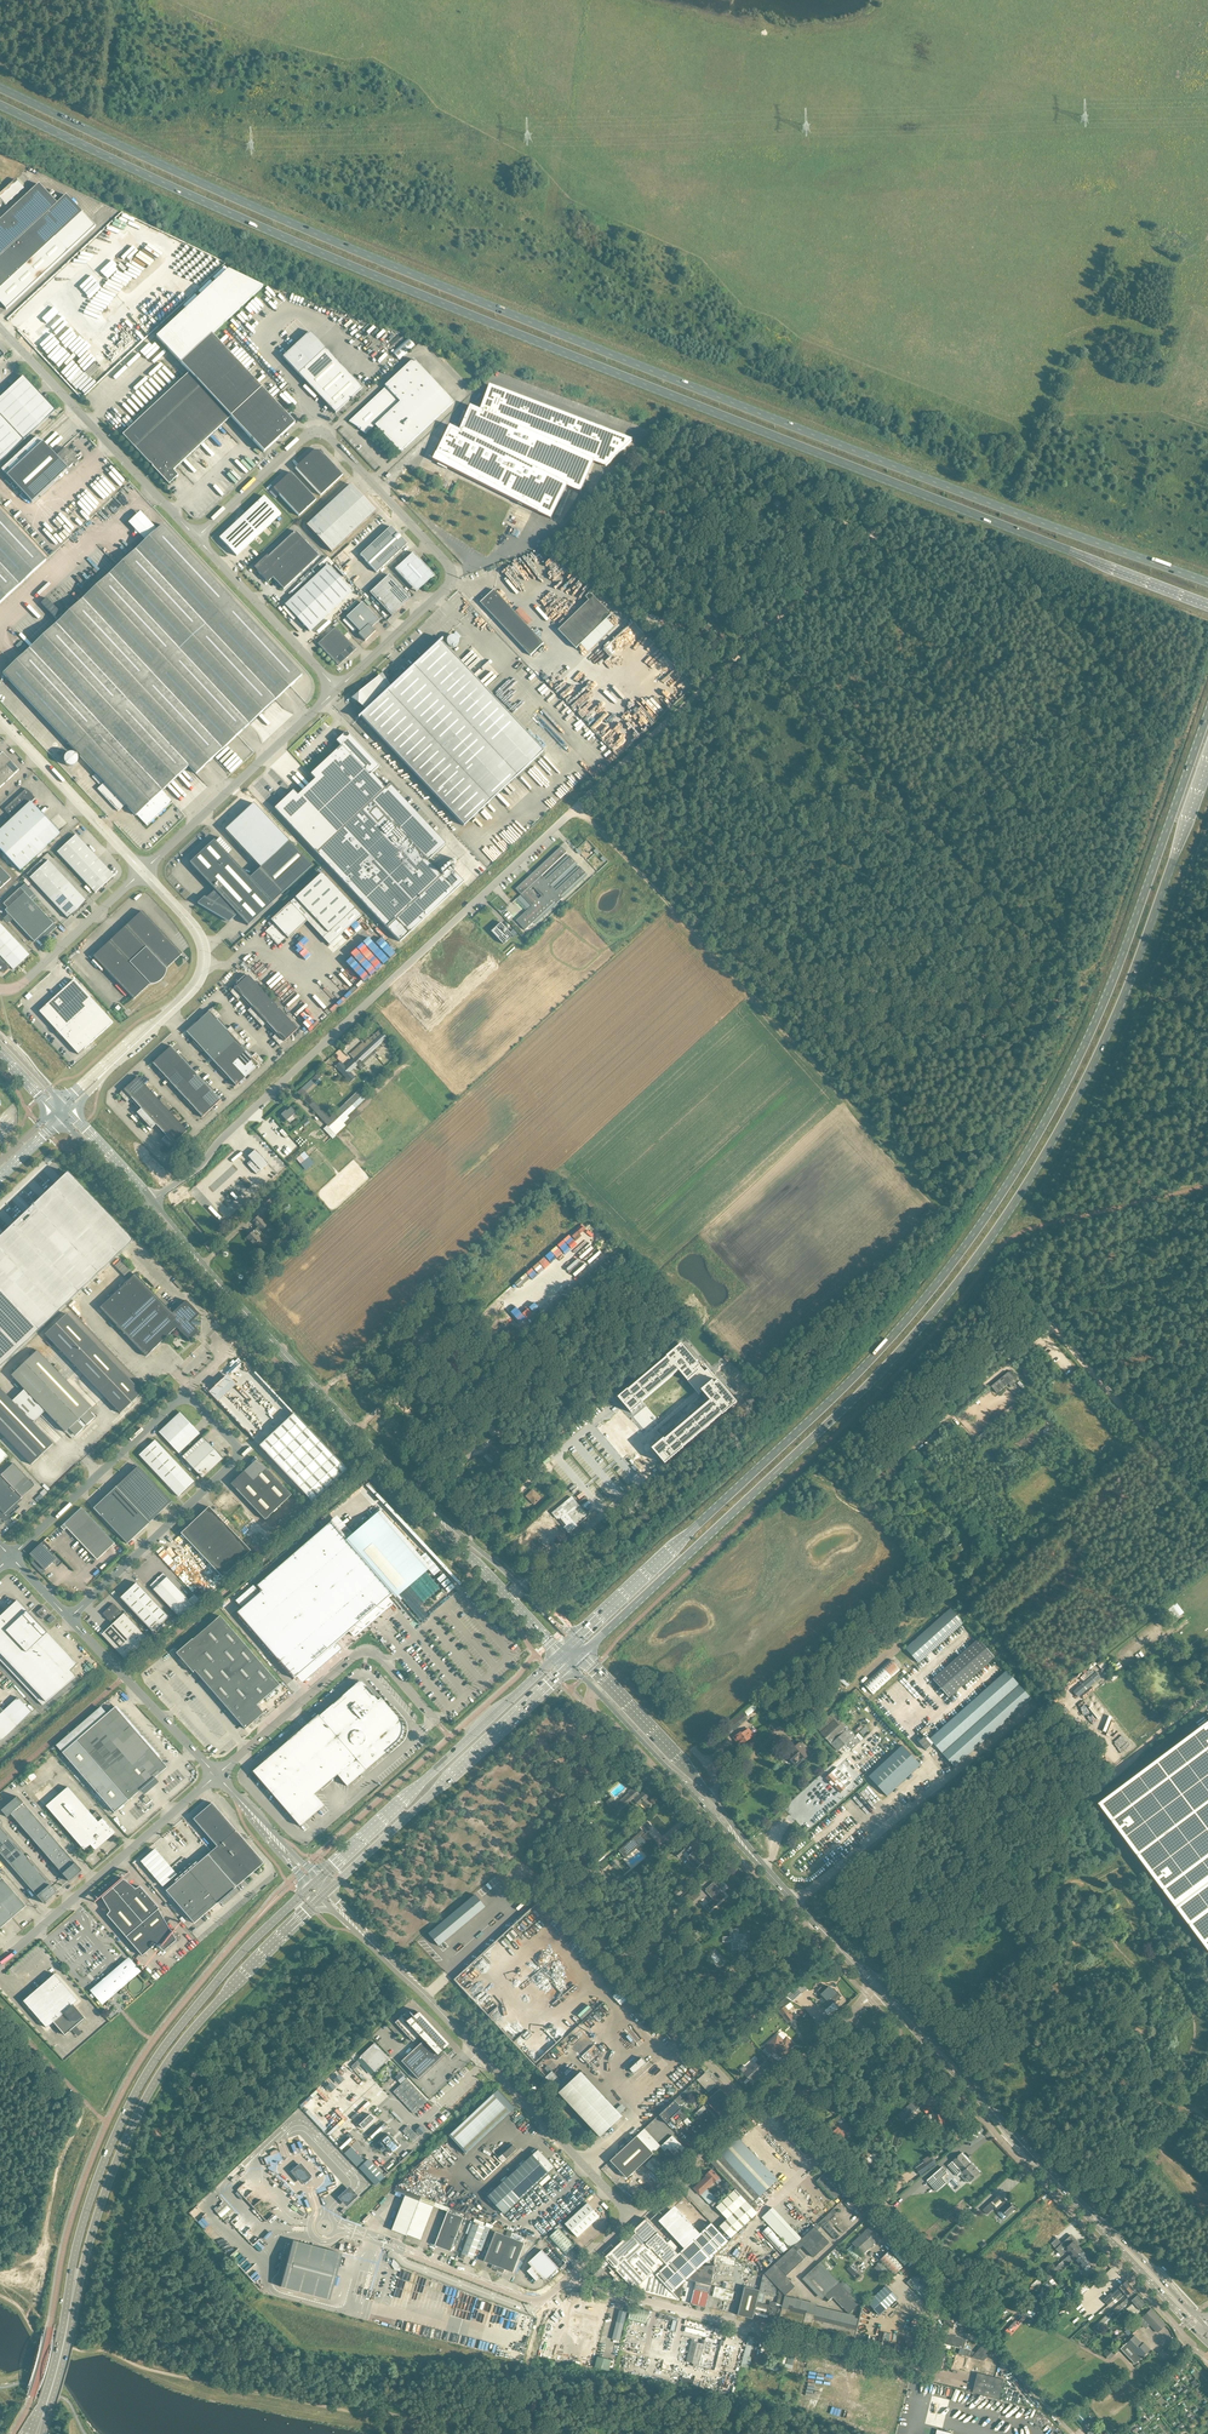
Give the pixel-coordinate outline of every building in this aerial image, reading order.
[(0,194),(0,199),(6,205),(24,188),(16,180),(0,194)] [(6,310),(95,227),(66,195),(57,204),(39,184),(0,220),(0,303),(6,310)] [(128,232),(119,240),(136,259),(127,267),(129,269),(124,273),(124,274),(120,278),(125,282),(133,274),(132,273),(141,265),(138,262),(143,257),(137,250),(129,242),(133,238),(128,232)] [(231,417),(264,452),(268,448),(295,423),(216,339),(212,335),(263,287),(228,270),(162,332),(156,337),(189,372),(189,373),(231,417)] [(107,294),(99,302),(102,305),(110,298),(107,294)] [(79,312),(70,319),(86,338),(92,334),(91,333),(95,330),(93,329),(90,331),(87,326),(89,324),(79,312)] [(125,332),(137,345),(145,338),(158,326),(155,323),(158,320),(153,314),(150,317),(146,313),(125,332)] [(299,374),(326,349),(310,332),(283,357),(299,374)] [(408,339),(392,353),(398,360),(414,345),(408,339)] [(299,374),(335,413),(362,388),(326,349),(299,374)] [(374,426),(393,443),(402,451),(454,403),(413,359),(384,386),(386,387),(349,422),(358,427),(361,429),(360,430),(366,434),(374,426)] [(142,410),(170,384),(163,377),(165,375),(161,370),(138,391),(135,389),(128,395),(142,410)] [(173,471),(231,417),(189,373),(180,381),(178,378),(133,420),(136,422),(122,435),(150,464),(150,463),(152,466),(152,467),(153,468),(164,479),(169,485),(178,476),(175,472),(174,472),(173,471)] [(56,411),(42,396),(37,391),(23,376),(0,398),(0,463),(56,411)] [(437,453),(433,460),(540,513),(551,519),(552,518),(551,518),(567,486),(572,489),(581,492),(581,491),(593,462),(595,463),(604,440),(607,431),(599,428),(600,426),(579,418),(578,420),(491,386),(491,385),(490,385),(480,410),(473,407),(471,406),(472,406),(471,406),(460,431),(451,426),(450,425),(437,453)] [(123,403),(121,405),(133,417),(135,415),(123,403)] [(608,449),(600,465),(605,467),(606,466),(605,466),(632,440),(616,435),(613,440),(608,449)] [(43,442),(37,436),(1,470),(7,476),(32,503),(68,469),(68,470),(68,469),(74,464),(75,466),(79,463),(77,461),(81,457),(82,457),(81,456),(80,457),(78,455),(77,456),(72,450),(70,452),(66,448),(57,457),(55,456),(55,455),(55,456),(43,442)] [(412,458),(396,478),(419,497),(415,502),(483,557),(501,535),(516,546),(540,513),(433,460),(437,453),(430,450),(421,466),(412,458)] [(296,468),(295,468),(321,496),(343,475),(334,465),(333,466),(330,462),(320,451),(313,451),(299,464),(299,465),(296,468)] [(286,476),(273,489),(299,516),(316,500),(315,499),(315,500),(312,496),(290,472),(290,473),(286,476)] [(376,511),(355,489),(351,484),(306,525),(331,552),(376,511)] [(264,496),(246,513),(219,538),(236,556),(281,514),(264,496)] [(776,498),(770,503),(771,505),(773,503),(779,511),(784,507),(782,505),(776,498)] [(833,499),(830,506),(835,508),(838,501),(833,499)] [(764,518),(756,508),(751,512),(759,522),(764,518)] [(678,509),(671,511),(677,527),(683,525),(678,509)] [(0,511),(0,603),(46,560),(0,511)] [(3,673),(69,744),(228,595),(162,525),(3,673)] [(407,544),(391,527),(360,555),(376,573),(407,544)] [(256,566),(254,568),(257,571),(258,572),(268,583),(268,582),(273,578),(284,589),(319,556),(295,531),(268,557),(267,556),(267,555),(256,565),(256,566)] [(413,553),(395,569),(412,587),(417,582),(421,587),(428,580),(434,575),(413,553)] [(750,564),(744,559),(740,564),(745,569),(750,564)] [(352,592),(327,565),(285,605),(310,632),(352,592)] [(683,569),(679,565),(678,566),(678,567),(673,572),(676,574),(677,573),(679,575),(681,573),(680,572),(683,569)] [(370,593),(392,616),(411,598),(389,575),(370,593)] [(713,589),(720,596),(725,590),(718,583),(713,589)] [(544,643),(494,590),(480,603),(481,603),(531,656),(544,643)] [(196,774),(214,758),(302,675),(228,595),(69,744),(105,782),(97,789),(118,811),(125,805),(136,816),(137,815),(147,826),(173,802),(162,791),(189,766),(196,774)] [(593,597),(559,631),(576,649),(611,615),(593,597)] [(54,606),(61,614),(70,605),(63,598),(54,606)] [(359,634),(358,634),(365,641),(375,631),(374,630),(371,628),(379,621),(362,603),(346,617),(360,632),(359,634)] [(646,618),(654,625),(656,623),(655,622),(660,617),(657,614),(654,617),(650,614),(646,618)] [(345,618),(343,621),(354,632),(356,630),(345,618)] [(318,644),(338,666),(356,649),(336,627),(318,644)] [(450,634),(444,641),(452,647),(458,640),(450,634)] [(363,688),(363,689),(364,690),(356,697),(367,709),(358,718),(361,716),(464,826),(543,751),(440,642),(442,640),(442,639),(390,688),(379,676),(365,690),(363,688)] [(551,701),(556,695),(542,682),(536,687),(551,701)] [(334,744),(337,741),(341,746),(310,774),(315,779),(297,796),(293,791),(274,808),(400,942),(463,882),(450,867),(441,876),(427,861),(445,844),(389,784),(385,788),(371,773),(379,766),(347,732),(347,733),(348,734),(347,733),(346,733),(345,734),(346,733),(345,732),(336,741),(334,743),(334,744)] [(0,755),(0,763),(4,767),(11,761),(3,753),(0,755)] [(11,761),(4,767),(13,776),(19,770),(11,761)] [(6,782),(13,776),(4,767),(0,771),(0,775),(6,782)] [(4,809),(13,818),(0,830),(0,849),(20,871),(60,834),(31,802),(35,798),(26,789),(4,809)] [(76,835),(57,852),(95,893),(114,876),(76,835)] [(214,840),(189,863),(190,863),(215,890),(206,898),(204,897),(197,903),(199,905),(223,919),(229,922),(236,915),(234,914),(236,912),(248,925),(247,925),(248,925),(272,902),(249,878),(227,855),(232,851),(220,838),(216,842),(214,841),(214,840)] [(289,842),(259,869),(282,893),(312,866),(289,841),(289,842)] [(586,853),(587,852),(580,846),(576,851),(588,860),(591,857),(586,853)] [(549,858),(533,873),(518,887),(523,893),(521,895),(532,906),(516,921),(525,930),(556,902),(557,903),(563,898),(561,896),(586,873),(581,868),(556,891),(551,886),(576,862),(571,857),(546,880),(542,876),(567,852),(561,847),(549,858)] [(48,861),(30,878),(68,919),(86,901),(48,861)] [(11,879),(0,867),(0,889),(11,879)] [(270,927),(265,932),(278,945),(282,941),(286,937),(288,938),(307,921),(312,916),(313,917),(328,933),(328,934),(329,933),(328,933),(355,909),(321,873),(290,903),(271,920),(267,924),(270,927)] [(20,888),(3,904),(7,908),(5,910),(8,914),(13,919),(32,940),(34,942),(39,937),(40,939),(41,939),(42,941),(47,936),(47,937),(50,934),(50,933),(57,927),(54,924),(56,922),(52,918),(50,920),(41,910),(32,901),(36,897),(25,884),(20,888)] [(166,970),(166,969),(182,954),(142,911),(94,956),(134,999),(150,984),(151,984),(153,984),(154,984),(155,984),(157,983),(158,982),(159,982),(160,981),(161,980),(162,979),(164,977),(165,976),(165,975),(165,974),(166,973),(166,972),(166,971),(166,970)] [(501,923),(491,932),(503,944),(513,935),(501,923)] [(13,970),(29,955),(0,924),(0,970),(0,969),(4,973),(11,967),(13,970)] [(261,989),(248,975),(236,986),(235,986),(236,985),(235,985),(230,992),(233,995),(238,1000),(242,996),(247,1001),(261,989)] [(78,1055),(84,1049),(113,1023),(74,980),(39,1012),(78,1055)] [(273,1002),(261,989),(247,1001),(252,1007),(248,1011),(248,1010),(247,1011),(255,1019),(273,1002)] [(267,1023),(272,1028),(285,1015),(273,1002),(255,1019),(262,1027),(263,1027),(262,1026),(266,1023),(267,1023)] [(208,1013),(196,1024),(208,1037),(221,1025),(217,1020),(217,1019),(221,1015),(221,1016),(221,1015),(214,1007),(206,1012),(207,1012),(208,1013)] [(298,1029),(285,1015),(272,1028),(277,1033),(276,1033),(277,1034),(273,1037),(272,1037),(280,1046),(287,1041),(286,1041),(285,1040),(298,1029)] [(187,1032),(199,1046),(208,1037),(196,1024),(186,1033),(187,1032)] [(226,1030),(221,1025),(208,1037),(220,1051),(238,1034),(231,1026),(231,1027),(227,1030),(226,1030)] [(362,1061),(387,1038),(382,1033),(345,1067),(340,1061),(334,1067),(335,1067),(336,1067),(350,1082),(355,1078),(350,1072),(357,1065),(361,1070),(366,1066),(362,1061)] [(246,1042),(238,1034),(220,1051),(233,1064),(246,1052),(241,1046),(245,1042),(246,1042)] [(220,1051),(208,1037),(199,1046),(211,1059),(220,1051)] [(183,1060),(172,1048),(171,1047),(171,1046),(162,1055),(174,1068),(183,1060)] [(211,1059),(224,1072),(233,1064),(220,1051),(211,1059)] [(257,1068),(258,1068),(263,1061),(262,1060),(255,1053),(251,1057),(246,1052),(233,1064),(245,1077),(257,1066),(258,1067),(257,1068)] [(153,1063),(165,1077),(174,1068),(162,1055),(152,1064),(153,1063)] [(174,1068),(186,1082),(195,1073),(183,1060),(174,1068)] [(245,1077),(233,1064),(224,1072),(236,1085),(235,1086),(245,1077)] [(186,1082),(174,1068),(165,1077),(177,1090),(186,1082)] [(297,1092),(297,1093),(327,1125),(329,1127),(362,1096),(358,1091),(329,1117),(308,1094),(306,1091),(315,1083),(319,1079),(322,1076),(319,1072),(297,1092)] [(208,1087),(195,1073),(186,1082),(199,1095),(208,1087)] [(150,1091),(138,1079),(137,1077),(125,1089),(124,1088),(125,1087),(124,1087),(119,1094),(127,1102),(131,1098),(136,1103),(150,1091)] [(177,1090),(190,1103),(199,1095),(186,1082),(177,1090)] [(220,1100),(208,1087),(199,1095),(211,1109),(221,1100),(220,1100)] [(150,1091),(136,1103),(141,1109),(137,1113),(137,1112),(136,1113),(144,1121),(162,1104),(150,1091)] [(211,1109),(199,1095),(190,1103),(202,1117),(201,1117),(202,1117),(211,1109)] [(174,1118),(162,1104),(144,1121),(151,1129),(152,1129),(151,1128),(156,1125),(161,1130),(174,1118)] [(281,1115),(287,1121),(296,1113),(291,1108),(286,1111),(286,1110),(281,1115)] [(161,1139),(166,1144),(169,1148),(176,1143),(175,1143),(175,1142),(187,1131),(174,1118),(161,1130),(166,1135),(165,1135),(166,1136),(162,1139),(161,1139)] [(268,1163),(255,1150),(248,1156),(252,1161),(248,1165),(256,1174),(268,1163)] [(304,1151),(296,1158),(305,1170),(314,1164),(304,1151)] [(133,1241),(68,1173),(65,1174),(21,1217),(3,1234),(0,1230),(0,1367),(133,1241)] [(267,1196),(261,1202),(267,1207),(273,1202),(267,1196)] [(253,1232),(247,1238),(254,1245),(261,1239),(261,1238),(265,1235),(261,1231),(268,1225),(258,1216),(252,1221),(258,1227),(254,1231),(253,1231),(253,1232)] [(133,1271),(121,1259),(114,1266),(126,1278),(133,1271)] [(540,1268),(490,1313),(495,1319),(508,1308),(537,1281),(538,1281),(540,1283),(542,1286),(543,1286),(547,1291),(547,1292),(549,1294),(547,1295),(555,1304),(553,1307),(556,1308),(557,1305),(556,1304),(558,1303),(557,1302),(560,1299),(561,1300),(562,1299),(562,1298),(564,1296),(556,1287),(557,1287),(551,1281),(554,1278),(552,1277),(550,1279),(548,1277),(553,1272),(548,1267),(543,1271),(540,1268)] [(100,1308),(146,1356),(176,1327),(189,1341),(199,1331),(194,1327),(196,1325),(198,1325),(198,1321),(196,1321),(194,1319),(199,1314),(195,1310),(195,1309),(186,1300),(172,1313),(135,1274),(100,1308)] [(67,1314),(45,1335),(120,1414),(142,1393),(67,1314)] [(542,1319),(534,1326),(538,1332),(547,1324),(542,1319)] [(487,1333),(481,1326),(464,1341),(471,1348),(487,1333)] [(655,1335),(653,1337),(663,1348),(665,1346),(655,1335)] [(628,1390),(618,1398),(631,1413),(638,1408),(637,1406),(632,1401),(635,1399),(639,1404),(643,1402),(679,1371),(696,1391),(697,1391),(696,1390),(699,1387),(703,1392),(711,1401),(665,1440),(662,1442),(667,1448),(664,1450),(660,1445),(659,1443),(652,1449),(665,1464),(684,1448),(683,1448),(722,1415),(723,1415),(737,1403),(708,1368),(708,1369),(705,1372),(682,1344),(667,1357),(628,1390)] [(663,1348),(655,1356),(656,1357),(664,1350),(663,1348)] [(76,1435),(84,1428),(83,1428),(86,1425),(86,1426),(94,1419),(93,1418),(87,1412),(91,1407),(37,1350),(11,1375),(65,1432),(70,1428),(76,1435)] [(503,1356),(498,1360),(501,1364),(506,1360),(503,1356)] [(454,1360),(445,1367),(453,1379),(463,1372),(454,1360)] [(1008,1372),(991,1387),(997,1393),(1008,1384),(1010,1387),(1016,1382),(1014,1379),(1016,1377),(1011,1371),(1009,1373),(1008,1372)] [(210,1391),(209,1392),(218,1402),(223,1397),(230,1390),(237,1384),(228,1375),(221,1381),(214,1388),(210,1391)] [(460,1377),(454,1381),(459,1389),(465,1385),(460,1377)] [(568,1377),(552,1393),(560,1400),(575,1384),(568,1377)] [(31,1465),(53,1444),(0,1389),(0,1432),(31,1465)] [(575,1399),(566,1408),(571,1412),(580,1404),(575,1399)] [(180,1413),(159,1432),(179,1453),(199,1434),(180,1413)] [(331,1453),(329,1451),(294,1413),(289,1418),(277,1429),(264,1441),(259,1446),(299,1488),(312,1502),(347,1469),(331,1453)] [(202,1478),(223,1459),(203,1437),(182,1456),(188,1463),(193,1468),(202,1478)] [(616,1439),(609,1443),(618,1455),(625,1450),(616,1439)] [(178,1496),(194,1481),(155,1440),(139,1455),(178,1496)] [(594,1463),(610,1449),(605,1444),(589,1458),(594,1463)] [(493,1448),(487,1454),(489,1456),(488,1456),(489,1457),(492,1460),(499,1454),(493,1448)] [(291,1495),(263,1465),(256,1457),(252,1460),(251,1461),(252,1464),(231,1484),(265,1520),(291,1495)] [(2,1518),(2,1519),(4,1522),(5,1522),(4,1521),(11,1515),(20,1507),(16,1503),(34,1485),(13,1463),(0,1476),(0,1518),(2,1518)] [(138,1466),(116,1487),(150,1523),(149,1522),(171,1502),(145,1474),(138,1466)] [(116,1487),(93,1508),(100,1516),(100,1515),(127,1544),(149,1523),(150,1523),(116,1487)] [(541,1498),(533,1490),(528,1495),(535,1503),(537,1501),(538,1502),(539,1501),(538,1500),(541,1498)] [(569,1532),(577,1526),(568,1514),(579,1505),(572,1497),(553,1513),(558,1518),(565,1527),(569,1532)] [(293,1505),(303,1516),(310,1510),(299,1499),(293,1505)] [(181,1533),(222,1577),(250,1551),(209,1507),(181,1533)] [(64,1530),(67,1528),(97,1560),(115,1543),(84,1511),(81,1508),(61,1527),(64,1530)] [(241,1609),(236,1612),(273,1655),(294,1679),(297,1676),(310,1664),(314,1669),(320,1664),(330,1655),(331,1654),(327,1650),(336,1642),(349,1632),(349,1631),(353,1636),(364,1626),(381,1612),(377,1607),(388,1597),(393,1593),(415,1574),(381,1535),(360,1554),(347,1539),(331,1521),(254,1588),(259,1593),(241,1608),(241,1609)] [(35,1567),(36,1568),(42,1575),(46,1571),(45,1570),(56,1559),(49,1551),(52,1549),(48,1545),(48,1544),(44,1540),(41,1543),(30,1554),(34,1559),(31,1563),(35,1567)] [(150,1585),(180,1618),(193,1606),(163,1573),(159,1577),(160,1578),(158,1579),(157,1579),(150,1585)] [(153,1632),(169,1617),(136,1583),(120,1598),(153,1632)] [(0,1616),(0,1661),(42,1705),(76,1676),(70,1671),(77,1664),(46,1631),(45,1632),(28,1612),(17,1600),(0,1616)] [(128,1663),(136,1655),(150,1642),(124,1614),(123,1614),(113,1603),(103,1613),(113,1624),(102,1634),(121,1655),(128,1663)] [(49,1613),(43,1606),(36,1613),(43,1619),(49,1613)] [(918,1663),(927,1655),(964,1623),(951,1608),(906,1648),(918,1663)] [(1176,1609),(1170,1614),(1175,1619),(1181,1615),(1176,1609)] [(279,1685),(253,1655),(220,1616),(192,1640),(192,1639),(176,1653),(193,1673),(194,1672),(193,1672),(194,1671),(245,1729),(263,1713),(256,1705),(279,1685)] [(994,1657),(993,1655),(978,1639),(933,1679),(949,1697),(994,1657)] [(892,1661),(865,1685),(873,1694),(900,1670),(892,1661)] [(1006,1670),(961,1711),(986,1739),(1032,1699),(1006,1670)] [(1096,1672),(1073,1691),(1078,1697),(1101,1677),(1096,1672)] [(403,1728),(403,1727),(402,1724),(402,1723),(400,1721),(380,1698),(377,1701),(362,1682),(358,1682),(337,1700),(319,1716),(318,1715),(252,1771),(300,1826),(324,1805),(315,1794),(337,1775),(347,1786),(399,1741),(401,1739),(401,1738),(402,1735),(403,1734),(403,1732),(403,1731),(403,1728)] [(202,1689),(215,1704),(218,1701),(205,1687),(202,1689)] [(1,1741),(32,1712),(18,1697),(3,1711),(0,1708),(0,1742),(1,1741)] [(115,1707),(62,1753),(114,1813),(141,1789),(143,1791),(155,1781),(153,1779),(167,1767),(115,1707)] [(955,1767),(986,1739),(961,1711),(930,1739),(927,1737),(925,1738),(924,1737),(923,1738),(919,1742),(926,1750),(932,1745),(933,1743),(955,1767)] [(834,1712),(817,1728),(838,1751),(846,1743),(852,1749),(860,1741),(834,1712)] [(742,1713),(724,1727),(730,1734),(748,1720),(742,1713)] [(1097,1804),(1207,1952),(1207,1721),(1097,1804)] [(865,1726),(859,1732),(862,1735),(869,1730),(865,1726)] [(749,1729),(742,1733),(741,1732),(736,1736),(741,1744),(754,1736),(749,1729)] [(795,1764),(801,1758),(803,1760),(809,1754),(800,1743),(791,1751),(787,1755),(795,1764)] [(902,1745),(869,1777),(887,1796),(921,1765),(902,1745)] [(45,1762),(37,1769),(41,1774),(49,1767),(45,1762)] [(49,1767),(41,1774),(45,1778),(53,1771),(49,1767)] [(37,1769),(29,1776),(33,1780),(41,1774),(37,1769)] [(53,1771),(45,1778),(49,1782),(57,1775),(53,1771)] [(839,1781),(831,1773),(826,1778),(833,1785),(834,1785),(841,1793),(845,1789),(843,1785),(846,1782),(842,1778),(839,1781)] [(41,1774),(33,1780),(37,1785),(45,1778),(41,1774)] [(57,1775),(49,1782),(52,1787),(60,1780),(57,1775)] [(45,1778),(37,1785),(41,1789),(49,1782),(45,1778)] [(60,1780),(52,1787),(56,1791),(64,1784),(60,1780)] [(49,1782),(41,1789),(44,1794),(52,1787),(49,1782)] [(64,1784),(56,1791),(60,1795),(68,1789),(64,1784)] [(52,1787),(44,1794),(48,1798),(56,1791),(52,1787)] [(650,1813),(655,1808),(652,1805),(647,1798),(649,1796),(644,1791),(640,1795),(633,1787),(633,1788),(628,1792),(629,1793),(617,1803),(612,1797),(606,1802),(616,1813),(633,1798),(635,1800),(634,1800),(639,1806),(642,1804),(650,1813)] [(68,1789),(60,1795),(64,1800),(72,1793),(68,1789)] [(56,1791),(48,1798),(52,1802),(60,1795),(56,1791)] [(72,1793),(64,1800),(67,1804),(76,1797),(72,1793)] [(60,1795),(52,1802),(56,1807),(64,1800),(60,1795)] [(23,1803),(17,1796),(1,1810),(7,1817),(11,1814),(23,1803)] [(76,1797),(67,1804),(72,1809),(80,1802),(76,1797)] [(64,1800),(56,1807),(59,1811),(67,1804),(64,1800)] [(80,1802),(72,1809),(76,1814),(84,1807),(80,1802)] [(11,1814),(17,1821),(30,1810),(23,1803),(11,1814)] [(217,1846),(207,1854),(236,1887),(264,1863),(212,1803),(193,1819),(217,1846)] [(67,1804),(59,1811),(64,1816),(72,1809),(67,1804)] [(84,1807),(76,1814),(80,1819),(88,1812),(84,1807)] [(72,1809),(64,1816),(68,1821),(76,1814),(72,1809)] [(23,1829),(36,1818),(30,1810),(17,1821),(23,1829)] [(88,1812),(80,1819),(85,1824),(93,1817),(88,1812)] [(76,1814),(68,1821),(72,1826),(80,1819),(76,1814)] [(93,1817),(85,1824),(89,1829),(97,1822),(93,1817)] [(30,1836),(43,1825),(36,1818),(23,1829),(30,1836)] [(80,1819),(72,1826),(77,1831),(85,1824),(80,1819)] [(97,1822),(89,1829),(93,1834),(101,1827),(97,1822)] [(85,1824),(77,1831),(81,1836),(89,1829),(85,1824)] [(43,1825),(30,1836),(36,1844),(49,1833),(43,1825)] [(101,1827),(93,1834),(98,1839),(106,1832),(101,1827)] [(89,1829),(81,1836),(85,1841),(93,1834),(89,1829)] [(646,1834),(642,1830),(619,1850),(624,1856),(639,1843),(650,1856),(658,1848),(655,1845),(657,1843),(656,1842),(656,1843),(656,1844),(647,1833),(648,1833),(647,1832),(646,1834)] [(4,1832),(0,1836),(0,1849),(11,1840),(4,1832)] [(106,1832),(98,1839),(102,1844),(110,1837),(106,1832)] [(36,1844),(43,1851),(55,1840),(49,1833),(36,1844)] [(93,1834),(85,1841),(90,1846),(98,1839),(93,1834)] [(110,1837),(102,1844),(106,1849),(114,1842),(110,1837)] [(98,1839),(90,1846),(94,1851),(102,1844),(98,1839)] [(4,1858),(17,1847),(11,1840),(0,1849),(0,1853),(4,1858)] [(55,1840),(43,1851),(49,1859),(62,1848),(55,1840)] [(102,1844),(94,1851),(98,1856),(106,1849),(102,1844)] [(24,1855),(17,1847),(4,1858),(11,1866),(24,1855)] [(696,1869),(704,1862),(693,1851),(689,1855),(686,1851),(687,1850),(683,1847),(675,1854),(679,1858),(683,1853),(687,1857),(686,1858),(696,1869)] [(62,1848),(49,1859),(56,1866),(68,1855),(62,1848)] [(138,1861),(161,1886),(175,1874),(152,1849),(138,1861)] [(194,1923),(236,1887),(207,1854),(166,1891),(194,1923)] [(30,1862),(24,1855),(11,1866),(17,1873),(30,1862)] [(62,1874),(75,1863),(68,1855),(56,1866),(62,1874)] [(625,1873),(613,1861),(604,1870),(618,1883),(623,1877),(622,1876),(625,1873)] [(30,1862),(17,1873),(24,1881),(36,1870),(30,1862)] [(62,1874),(67,1880),(69,1881),(82,1870),(81,1869),(75,1863),(62,1874)] [(634,1868),(628,1873),(624,1877),(628,1881),(638,1872),(634,1868)] [(30,1888),(43,1877),(36,1870),(24,1881),(30,1888)] [(37,1896),(49,1885),(43,1877),(30,1888),(37,1896)] [(15,1915),(26,1906),(2,1878),(0,1879),(0,1898),(15,1915)] [(123,1879),(117,1884),(171,1944),(176,1940),(158,1910),(159,1909),(140,1886),(135,1889),(123,1879)] [(724,1889),(715,1880),(708,1887),(709,1888),(705,1891),(712,1899),(708,1903),(713,1908),(726,1896),(724,1894),(722,1891),(724,1889)] [(690,1885),(687,1881),(674,1893),(678,1897),(690,1885)] [(112,1888),(107,1893),(153,1946),(155,1944),(163,1951),(171,1944),(117,1884),(113,1888),(112,1887),(111,1888),(112,1888)] [(43,1902),(43,1903),(56,1892),(55,1891),(49,1885),(37,1896),(43,1902)] [(107,1915),(126,1937),(142,1956),(153,1946),(107,1893),(102,1898),(110,1911),(107,1915)] [(692,1901),(699,1895),(697,1893),(690,1899),(692,1901)] [(438,1946),(485,1907),(475,1895),(428,1934),(438,1946)] [(15,1915),(0,1898),(0,1928),(15,1915)] [(506,1900),(500,1905),(507,1913),(513,1908),(506,1900)] [(895,1912),(892,1917),(900,1923),(903,1918),(895,1912)] [(892,1925),(889,1922),(879,1930),(883,1934),(884,1933),(890,1940),(898,1933),(891,1926),(892,1925)] [(511,1940),(518,1935),(513,1929),(506,1935),(511,1940)] [(747,1941),(747,1933),(739,1934),(738,1929),(730,1929),(730,1937),(723,1937),(723,1942),(731,1942),(731,1950),(739,1950),(739,1958),(745,1958),(745,1951),(746,1951),(746,1950),(752,1950),(752,1941),(747,1941)] [(657,1948),(649,1954),(654,1960),(658,1965),(666,1958),(657,1948)] [(807,1963),(794,1950),(788,1956),(800,1969),(807,1963)] [(98,1986),(94,1990),(95,1991),(103,2001),(109,1995),(138,1970),(129,1960),(124,1964),(124,1963),(122,1965),(115,1971),(114,1971),(114,1970),(106,1977),(107,1977),(108,1978),(100,1985),(101,1986),(99,1988),(98,1986)] [(53,2022),(55,2024),(65,2035),(71,2029),(72,2030),(76,2026),(84,2018),(85,2019),(73,2004),(78,2001),(55,1974),(23,2001),(46,2028),(53,2022)] [(792,2001),(793,2002),(803,1993),(797,1986),(785,1997),(792,2001)] [(819,1991),(821,1994),(832,2005),(825,2012),(822,2014),(827,2019),(838,2008),(834,2003),(841,1996),(834,1989),(833,1990),(829,1986),(827,1989),(824,1986),(819,1991)] [(612,1995),(620,2004),(626,1999),(618,1990),(612,1995)] [(679,1996),(672,2002),(682,2014),(688,2005),(679,1996)] [(776,2006),(779,2011),(788,2023),(795,2018),(786,2006),(792,2001),(785,1997),(776,2006)] [(582,2020),(593,2010),(588,2005),(583,2010),(581,2007),(575,2012),(582,2020)] [(431,2024),(419,2012),(418,2012),(416,2010),(411,2014),(409,2012),(407,2011),(395,2022),(412,2041),(418,2036),(418,2037),(419,2036),(423,2040),(401,2061),(419,2080),(419,2079),(418,2079),(445,2054),(446,2055),(446,2054),(441,2049),(442,2048),(443,2050),(449,2044),(431,2025),(431,2024)] [(786,2052),(793,2045),(792,2043),(792,2042),(792,2041),(791,2040),(790,2040),(789,2040),(788,2038),(783,2043),(777,2036),(769,2043),(770,2044),(766,2047),(772,2053),(775,2050),(782,2058),(787,2053),(786,2052)] [(368,2068),(369,2066),(375,2072),(389,2058),(374,2042),(360,2056),(367,2064),(366,2065),(368,2068)] [(766,2068),(770,2065),(762,2057),(759,2060),(760,2061),(753,2067),(752,2067),(749,2070),(748,2069),(747,2069),(744,2066),(740,2070),(752,2082),(757,2077),(756,2077),(766,2067),(766,2068)] [(630,2069),(634,2074),(646,2063),(642,2058),(630,2069)] [(360,2064),(357,2061),(351,2066),(354,2069),(360,2064)] [(551,2071),(546,2077),(553,2084),(559,2078),(551,2071)] [(577,2071),(555,2092),(596,2136),(619,2115),(577,2071)] [(716,2084),(706,2073),(698,2080),(709,2091),(716,2084)] [(407,2079),(393,2091),(413,2113),(427,2101),(407,2079)] [(794,2097),(799,2102),(811,2090),(804,2082),(792,2094),(794,2096),(793,2096),(794,2097)] [(835,2110),(815,2087),(811,2090),(832,2113),(835,2110)] [(738,2108),(732,2101),(728,2097),(720,2088),(706,2101),(724,2120),(725,2120),(728,2117),(738,2108)] [(491,2093),(447,2134),(464,2152),(508,2110),(491,2093)] [(902,2120),(925,2101),(920,2095),(898,2115),(902,2120)] [(680,2096),(675,2100),(682,2108),(682,2107),(687,2103),(684,2101),(680,2096)] [(675,2100),(660,2115),(667,2123),(668,2124),(672,2120),(671,2119),(677,2112),(680,2109),(682,2108),(675,2100)] [(700,2118),(693,2124),(703,2135),(707,2131),(713,2125),(718,2121),(708,2110),(704,2105),(696,2113),(700,2118)] [(927,2113),(932,2108),(928,2105),(923,2110),(927,2113)] [(680,2109),(677,2112),(684,2121),(685,2123),(689,2127),(685,2131),(695,2142),(703,2135),(693,2124),(680,2109)] [(941,2112),(934,2113),(928,2115),(930,2123),(935,2122),(936,2127),(945,2125),(942,2111),(941,2111),(941,2112)] [(370,2115),(360,2124),(364,2129),(374,2119),(370,2115)] [(413,2129),(419,2134),(424,2128),(419,2123),(413,2129)] [(408,2126),(402,2131),(413,2142),(418,2137),(408,2126)] [(838,2127),(830,2135),(840,2146),(848,2138),(838,2127)] [(350,2137),(339,2147),(341,2150),(354,2138),(349,2132),(347,2134),(350,2137)] [(794,2133),(788,2138),(806,2156),(811,2151),(794,2133)] [(389,2134),(380,2143),(390,2153),(399,2145),(389,2134)] [(735,2134),(708,2160),(735,2189),(750,2205),(778,2180),(735,2134)] [(676,2157),(677,2158),(686,2150),(681,2145),(680,2146),(677,2143),(678,2142),(672,2135),(660,2146),(664,2151),(669,2147),(671,2149),(670,2150),(677,2157),(676,2157)] [(654,2153),(637,2136),(611,2160),(627,2178),(654,2153)] [(502,2153),(498,2157),(503,2162),(517,2149),(513,2145),(503,2154),(502,2153)] [(351,2146),(344,2153),(357,2167),(364,2160),(351,2146)] [(488,2196),(505,2214),(555,2167),(538,2149),(488,2196)] [(953,2161),(948,2165),(955,2173),(960,2168),(963,2172),(967,2175),(966,2176),(970,2181),(971,2181),(972,2181),(975,2179),(975,2178),(974,2177),(979,2173),(975,2168),(974,2169),(972,2166),(973,2165),(971,2164),(961,2153),(953,2161)] [(925,2161),(916,2168),(921,2175),(936,2164),(935,2163),(937,2162),(933,2156),(931,2157),(929,2155),(923,2159),(925,2161)] [(646,2165),(658,2178),(668,2169),(655,2156),(646,2165)] [(368,2159),(359,2167),(375,2185),(384,2177),(368,2159)] [(301,2164),(291,2173),(302,2186),(312,2177),(301,2164)] [(943,2167),(928,2180),(938,2192),(947,2183),(944,2179),(950,2174),(943,2167)] [(847,2187),(830,2168),(825,2173),(824,2172),(821,2176),(818,2180),(835,2198),(847,2187)] [(712,2170),(707,2174),(706,2175),(707,2176),(694,2188),(699,2194),(706,2188),(706,2189),(713,2182),(714,2183),(715,2181),(718,2184),(722,2180),(712,2170)] [(651,2171),(648,2174),(656,2183),(659,2180),(651,2171)] [(542,2186),(551,2177),(548,2175),(539,2183),(542,2186)] [(349,2186),(338,2197),(340,2200),(346,2206),(358,2195),(351,2189),(349,2186)] [(394,2191),(406,2195),(407,2191),(396,2186),(394,2191)] [(735,2189),(716,2206),(727,2218),(719,2226),(731,2238),(757,2213),(750,2205),(735,2189)] [(392,2230),(406,2235),(420,2200),(406,2195),(392,2230)] [(857,2200),(853,2196),(845,2203),(857,2216),(864,2210),(856,2201),(857,2200)] [(1007,2203),(1005,2202),(1003,2201),(1002,2202),(997,2196),(991,2202),(995,2207),(996,2208),(995,2209),(999,2213),(998,2213),(1004,2220),(1015,2209),(1009,2201),(1007,2203)] [(715,2198),(710,2203),(713,2207),(719,2202),(715,2198)] [(420,2200),(406,2235),(407,2235),(407,2234),(421,2240),(434,2206),(420,2200)] [(216,2212),(217,2213),(223,2220),(232,2212),(224,2202),(215,2210),(216,2212)] [(995,2207),(991,2202),(983,2210),(987,2214),(995,2207)] [(588,2203),(565,2224),(578,2237),(600,2216),(588,2203)] [(801,2239),(799,2241),(803,2246),(814,2257),(830,2242),(818,2229),(822,2225),(836,2239),(840,2235),(832,2227),(835,2225),(843,2233),(847,2229),(842,2222),(836,2215),(835,2214),(837,2212),(834,2208),(801,2239)] [(448,2211),(435,2245),(451,2251),(464,2217),(448,2211)] [(594,2268),(592,2271),(597,2277),(604,2270),(603,2269),(607,2266),(612,2270),(610,2272),(611,2273),(621,2285),(620,2285),(639,2290),(646,2292),(679,2300),(684,2281),(687,2279),(702,2266),(707,2261),(728,2241),(712,2223),(681,2251),(678,2253),(668,2242),(646,2219),(635,2229),(633,2230),(636,2233),(631,2237),(628,2235),(624,2239),(604,2257),(606,2259),(604,2261),(600,2265),(599,2264),(598,2265),(594,2268)] [(474,2221),(462,2253),(460,2258),(464,2259),(466,2255),(473,2258),(477,2249),(482,2250),(490,2228),(486,2226),(487,2223),(479,2220),(477,2223),(474,2221)] [(768,2226),(763,2232),(783,2253),(789,2248),(768,2226)] [(863,2254),(881,2237),(870,2226),(852,2242),(863,2254)] [(558,2228),(549,2237),(566,2255),(575,2246),(558,2228)] [(496,2231),(484,2261),(492,2264),(491,2268),(497,2270),(510,2237),(496,2231)] [(1070,2255),(1045,2278),(1048,2282),(1073,2260),(1073,2261),(1075,2259),(1079,2255),(1078,2254),(1082,2250),(1077,2245),(1079,2243),(1071,2235),(1062,2243),(1057,2238),(1051,2243),(1061,2254),(1066,2250),(1070,2255)] [(510,2237),(497,2270),(504,2273),(505,2269),(513,2273),(525,2243),(510,2237)] [(671,2239),(668,2242),(678,2253),(681,2251),(671,2239)] [(334,2283),(335,2277),(336,2273),(338,2267),(340,2260),(341,2255),(342,2254),(342,2253),(319,2247),(315,2246),(293,2240),(292,2241),(281,2286),(329,2299),(334,2283)] [(904,2265),(914,2257),(899,2241),(890,2250),(904,2265)] [(862,2254),(853,2244),(846,2251),(855,2260),(862,2254)] [(778,2261),(764,2273),(765,2274),(777,2287),(780,2290),(785,2295),(785,2296),(795,2286),(787,2277),(788,2277),(786,2275),(804,2259),(797,2251),(793,2246),(791,2249),(778,2261)] [(559,2268),(552,2261),(542,2250),(528,2262),(532,2266),(527,2271),(537,2281),(541,2276),(545,2280),(559,2268)] [(1079,2255),(1075,2259),(1086,2270),(1090,2267),(1088,2264),(1091,2261),(1082,2250),(1078,2254),(1079,2255)] [(903,2266),(889,2251),(879,2260),(894,2275),(903,2266)] [(877,2265),(875,2268),(883,2276),(889,2271),(880,2261),(877,2264),(877,2265)] [(807,2275),(825,2295),(839,2282),(820,2262),(807,2275)] [(860,2276),(856,2272),(859,2269),(854,2263),(847,2269),(857,2279),(860,2276)] [(702,2266),(687,2279),(696,2281),(691,2303),(706,2307),(711,2285),(713,2275),(714,2265),(702,2266)] [(926,2296),(924,2298),(927,2302),(929,2297),(927,2295),(930,2293),(933,2282),(922,2271),(915,2278),(926,2289),(922,2292),(926,2296)] [(1108,2305),(1116,2298),(1117,2296),(1130,2285),(1126,2281),(1112,2293),(1111,2293),(1103,2299),(1108,2305)] [(843,2286),(839,2282),(825,2295),(825,2296),(829,2300),(833,2296),(849,2313),(859,2304),(850,2294),(843,2286)] [(846,2283),(843,2286),(850,2294),(853,2291),(846,2283)] [(1084,2283),(1075,2291),(1081,2297),(1090,2289),(1084,2283)] [(1125,2294),(1128,2297),(1130,2295),(1129,2294),(1134,2290),(1130,2285),(1117,2296),(1116,2298),(1118,2301),(1125,2294)] [(735,2291),(715,2286),(713,2296),(732,2301),(735,2291)] [(745,2286),(738,2315),(748,2318),(753,2319),(760,2290),(745,2286)] [(868,2302),(879,2315),(897,2298),(886,2286),(868,2302)] [(1072,2288),(1062,2297),(1063,2298),(1062,2298),(1069,2306),(1076,2299),(1074,2296),(1077,2293),(1072,2288)] [(1041,2289),(1029,2299),(1034,2305),(1038,2301),(1039,2301),(1046,2295),(1048,2298),(1050,2296),(1044,2289),(1042,2290),(1041,2289)] [(757,2302),(753,2319),(777,2325),(778,2325),(779,2319),(782,2308),(785,2296),(785,2295),(780,2290),(777,2302),(770,2301),(769,2305),(763,2303),(757,2302)] [(1139,2310),(1146,2303),(1134,2290),(1129,2294),(1130,2295),(1128,2297),(1119,2305),(1122,2308),(1127,2304),(1126,2302),(1129,2300),(1130,2301),(1131,2301),(1133,2303),(1126,2309),(1132,2315),(1136,2315),(1140,2311),(1139,2310)] [(943,2324),(948,2325),(948,2327),(953,2328),(957,2314),(948,2305),(943,2324)] [(631,2306),(628,2319),(646,2323),(649,2311),(631,2306)] [(782,2308),(779,2319),(854,2337),(859,2318),(855,2317),(852,2317),(850,2325),(782,2308)] [(1106,2315),(1097,2325),(1098,2326),(1102,2329),(1112,2318),(1117,2314),(1116,2313),(1113,2310),(1112,2309),(1107,2313),(1108,2313),(1106,2315)] [(1146,2328),(1149,2326),(1150,2325),(1157,2332),(1166,2325),(1151,2309),(1139,2320),(1146,2328)] [(620,2310),(612,2339),(621,2342),(628,2312),(620,2310)] [(968,2333),(969,2328),(963,2321),(960,2331),(968,2333)] [(1013,2333),(1019,2326),(1018,2324),(1016,2323),(1010,2330),(1013,2333)] [(686,2327),(685,2331),(702,2336),(703,2331),(686,2327)] [(967,2339),(947,2333),(944,2344),(964,2349),(967,2339)] [(1134,2364),(1149,2350),(1135,2335),(1120,2349),(1134,2364)] [(748,2336),(744,2355),(750,2356),(754,2338),(748,2336)] [(691,2341),(686,2361),(693,2363),(693,2365),(698,2366),(704,2344),(701,2343),(691,2341)] [(983,2360),(992,2352),(984,2343),(976,2352),(964,2349),(963,2355),(983,2360)] [(796,2350),(790,2348),(786,2363),(793,2365),(796,2350)] [(1109,2359),(1113,2355),(1109,2349),(1104,2354),(1109,2359)] [(934,2360),(933,2362),(932,2367),(941,2370),(945,2354),(936,2352),(934,2360)] [(609,2370),(611,2360),(598,2356),(595,2365),(595,2367),(609,2370)] [(974,2372),(977,2362),(954,2356),(951,2366),(974,2372)] [(772,2362),(770,2371),(781,2374),(784,2365),(772,2362)] [(977,2373),(973,2392),(986,2395),(999,2399),(1004,2379),(977,2373)] [(682,2377),(681,2383),(692,2386),(694,2380),(682,2377)] [(932,2392),(951,2399),(954,2390),(935,2384),(932,2392)] [(526,2401),(525,2410),(526,2411),(532,2412),(535,2412),(536,2403),(534,2402),(529,2401),(526,2401)] [(1079,2410),(1072,2416),(1081,2426),(1088,2420),(1079,2410)]
